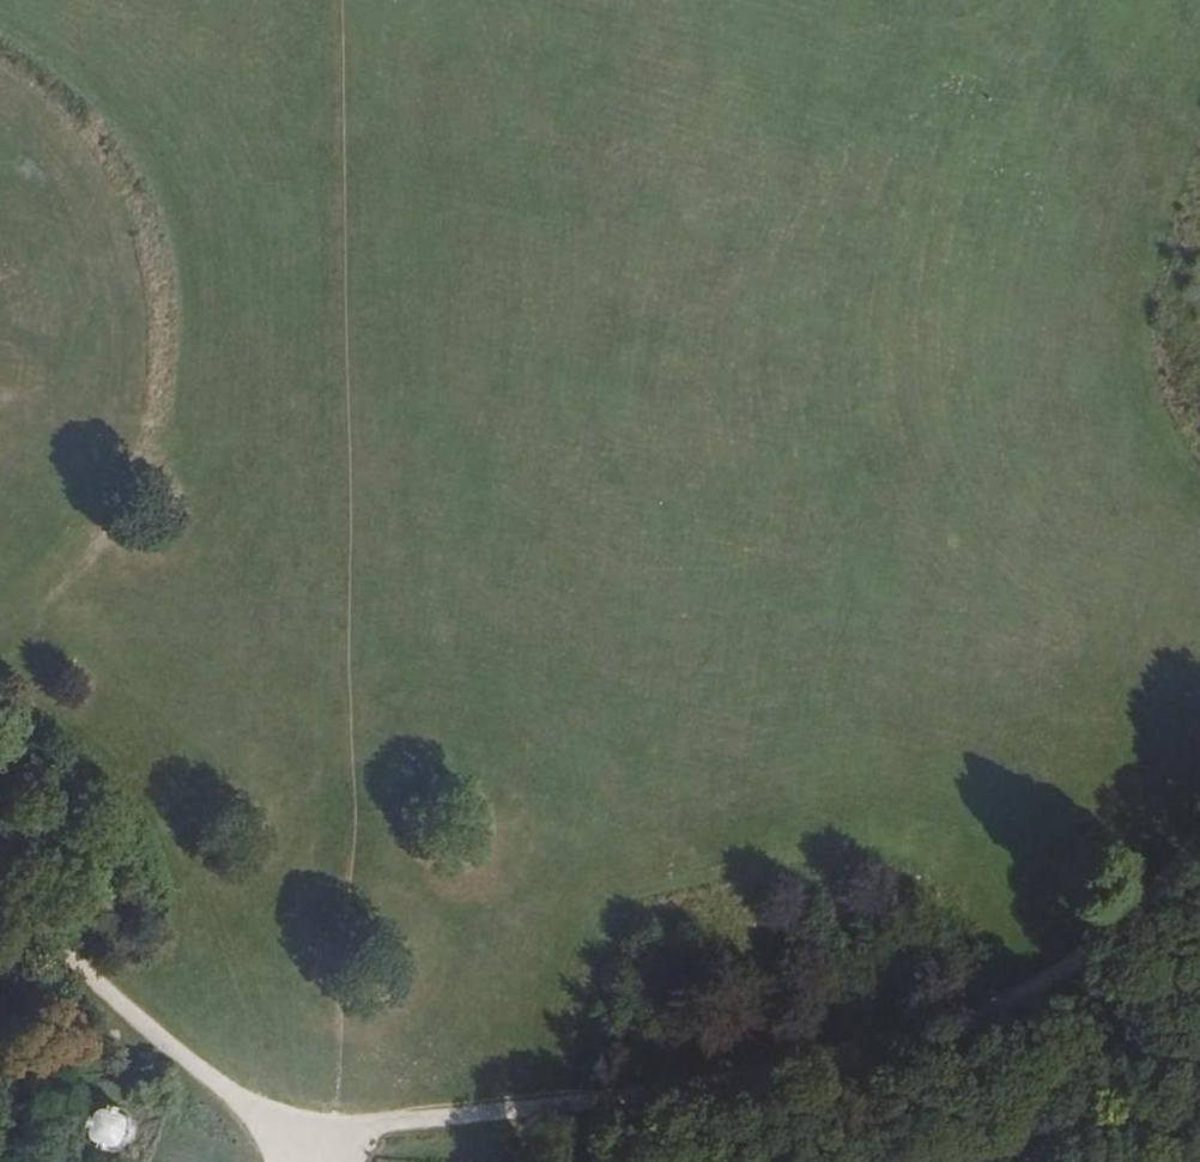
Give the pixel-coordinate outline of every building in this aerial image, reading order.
[(135,1115),(104,1108),(98,1136),(129,1143),(135,1115)]
